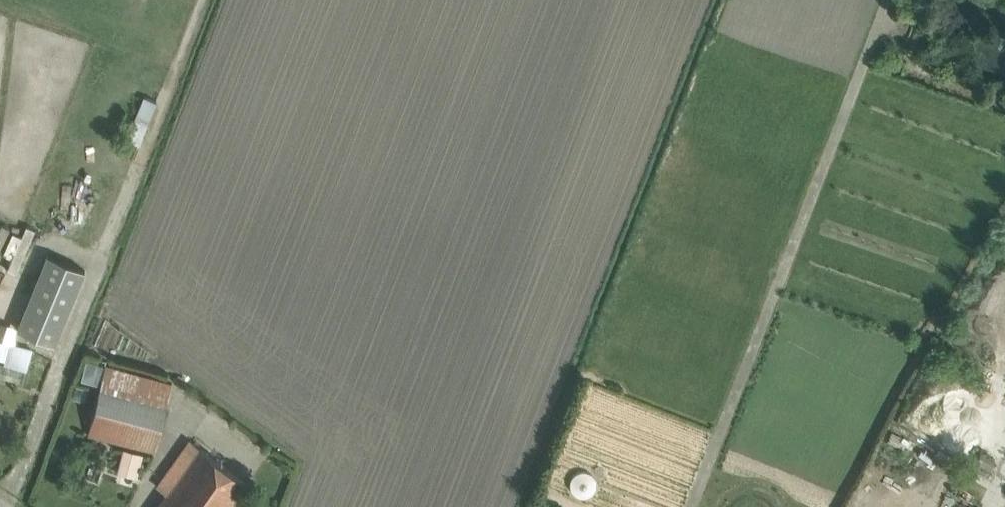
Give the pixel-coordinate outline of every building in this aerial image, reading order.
[(85,271),(49,256),(18,331),(53,346),(85,271)] [(30,366),(34,349),(0,339),(0,358),(30,366)] [(102,382),(88,434),(155,452),(174,380),(88,357),(83,377),(102,382)] [(250,479),(196,440),(176,469),(171,466),(157,485),(167,493),(157,506),(230,506),(250,479)]
